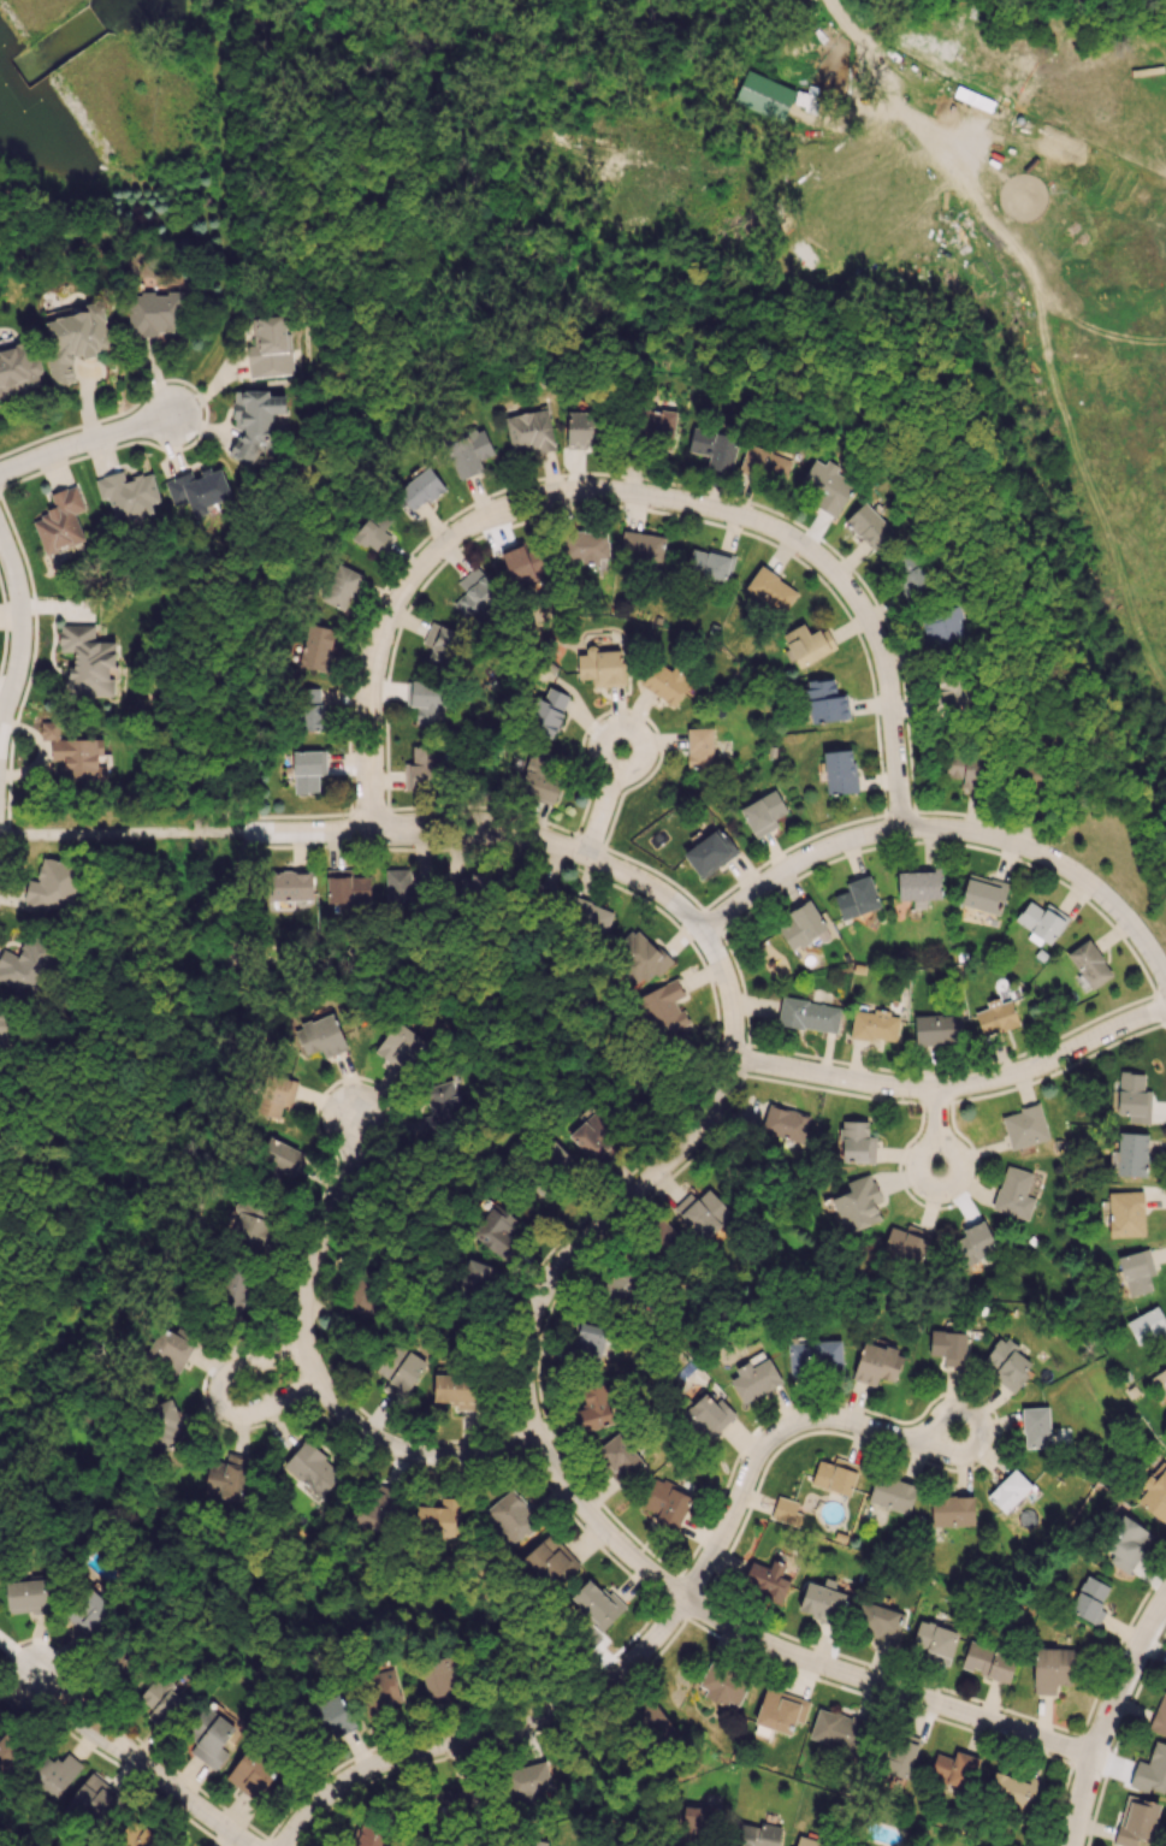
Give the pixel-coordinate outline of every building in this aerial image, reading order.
[(796,89),(746,69),(733,102),(783,122),(791,103),(811,112),(820,89),(799,81),(796,89)] [(182,293),(128,293),(129,334),(182,333),(182,293)] [(55,386),(75,382),(69,360),(112,350),(100,300),(75,306),(76,313),(40,322),(55,386)] [(291,374),(287,315),(252,317),(254,345),(247,346),(249,377),(291,374)] [(41,386),(37,373),(42,371),(33,339),(13,345),(10,335),(0,338),(0,397),(41,386)] [(235,390),(233,429),(239,429),(239,447),(230,446),(229,460),(254,461),(255,446),(273,447),(274,428),(272,428),(272,413),(285,414),(285,396),(268,395),(269,391),(235,390)] [(675,411),(635,408),(633,440),(673,442),(675,411)] [(510,451),(534,447),(535,453),(554,450),(548,409),(505,416),(510,451)] [(567,447),(601,446),(601,411),(566,412),(567,447)] [(731,472),(739,437),(693,427),(687,451),(709,456),(706,467),(731,472)] [(459,480),(483,469),(479,460),(494,454),(483,428),(444,444),(459,480)] [(792,459),(746,444),(738,471),(784,485),(792,459)] [(854,482),(836,473),(839,466),(826,459),(824,463),(813,458),(795,492),(837,514),(854,482)] [(396,491),(412,512),(445,488),(428,466),(396,491)] [(230,497),(222,468),(211,471),(210,467),(199,470),(199,471),(165,481),(173,507),(184,503),(189,519),(208,512),(206,505),(230,497)] [(152,472),(124,480),(122,471),(95,478),(100,499),(108,497),(115,522),(153,512),(151,503),(159,501),(152,472)] [(84,540),(74,513),(84,509),(76,485),(49,494),(55,510),(32,518),(44,554),(84,540)] [(893,531),(864,501),(844,521),(872,550),(893,531)] [(391,536),(384,530),(394,516),(378,503),(353,536),(377,555),(391,536)] [(608,560),(608,531),(564,530),(563,559),(608,560)] [(665,538),(625,530),(621,554),(660,562),(665,538)] [(501,552),(513,586),(553,571),(543,544),(525,551),(523,544),(501,552)] [(686,572),(727,582),(734,556),(708,549),(708,553),(692,548),(686,572)] [(906,596),(930,584),(913,550),(889,562),(906,596)] [(321,601),(346,611),(361,573),(336,563),(321,601)] [(457,583),(465,592),(453,603),(472,624),(503,595),(476,565),(457,583)] [(798,589),(758,567),(744,591),(784,613),(798,589)] [(927,651),(968,642),(963,618),(962,618),(959,605),(930,612),(932,621),(921,624),(927,651)] [(445,670),(461,634),(432,621),(422,643),(432,648),(426,661),(445,670)] [(335,629),(307,623),(299,666),(326,671),(335,629)] [(836,648),(824,626),(809,634),(803,623),(781,634),(799,668),(836,648)] [(113,695),(114,679),(108,678),(108,667),(114,668),(115,642),(94,641),(95,625),(59,624),(59,651),(73,651),(73,666),(67,666),(66,694),(113,695)] [(577,654),(578,679),(592,679),(592,687),(624,685),(622,648),(586,650),(586,654),(577,654)] [(690,681),(658,658),(640,683),(672,706),(690,681)] [(963,676),(932,678),(933,711),(964,710),(963,676)] [(810,723),(847,719),(844,695),(836,696),(833,678),(805,681),(810,723)] [(416,724),(444,724),(443,681),(407,682),(407,706),(415,706),(416,724)] [(525,727),(551,738),(570,696),(548,686),(542,700),(538,698),(525,727)] [(322,687),(299,687),(298,729),(322,729),(322,687)] [(102,738),(59,739),(59,721),(40,721),(40,740),(51,739),(51,760),(58,760),(58,779),(106,779),(106,758),(103,758),(102,738)] [(686,728),(687,768),(713,767),(712,728),(686,728)] [(412,762),(404,763),(405,786),(438,785),(436,746),(412,746),(412,762)] [(553,803),(562,778),(546,773),(551,757),(531,750),(517,791),(553,803)] [(824,751),(825,794),(855,793),(853,750),(824,751)] [(293,751),(293,793),(318,792),(318,775),(327,775),(326,751),(293,751)] [(944,777),(962,778),(962,787),(979,789),(982,757),(947,754),(944,777)] [(777,827),(773,819),(786,813),(776,790),(739,807),(753,838),(777,827)] [(700,879),(737,852),(719,827),(682,853),(700,879)] [(26,880),(23,906),(71,910),(75,861),(40,858),(38,881),(26,880)] [(327,869),(327,912),(350,911),(350,902),(370,902),(370,876),(352,876),(352,869),(327,869)] [(385,901),(414,900),(413,869),(385,869),(385,901)] [(898,900),(913,899),(913,908),(926,908),(926,899),(941,899),(940,869),(897,870),(898,900)] [(312,899),(311,872),(270,872),(271,900),(312,899)] [(1008,884),(969,872),(959,904),(999,916),(1008,884)] [(470,894),(491,894),(491,875),(470,874),(470,894)] [(841,919),(880,907),(869,874),(846,882),(849,890),(833,895),(841,919)] [(613,911),(571,895),(563,917),(605,933),(613,911)] [(827,929),(809,899),(788,911),(792,919),(777,928),(791,950),(827,929)] [(1051,947),(1067,915),(1046,904),(1043,909),(1027,900),(1016,922),(1031,930),(1028,936),(1051,947)] [(616,969),(634,985),(642,977),(649,984),(671,960),(635,927),(613,950),(625,960),(616,969)] [(53,949),(27,936),(17,956),(3,949),(0,956),(0,980),(29,995),(53,949)] [(1066,953),(1090,989),(1112,975),(1088,939),(1066,953)] [(683,995),(676,979),(637,995),(657,1042),(689,1028),(676,998),(683,995)] [(982,1036),(1019,1025),(1010,995),(986,1003),(988,1008),(974,1012),(982,1036)] [(837,1033),(840,1005),(780,997),(777,1025),(837,1033)] [(0,1009),(0,1045),(16,1020),(0,1009)] [(852,1010),(850,1037),(897,1042),(900,1014),(872,1011),(872,1012),(852,1010)] [(304,1055),(320,1049),(324,1057),(347,1049),(333,1012),(294,1027),(304,1055)] [(914,1045),(962,1044),(962,1013),(914,1014),(914,1045)] [(410,1056),(385,1036),(374,1050),(398,1070),(410,1056)] [(1149,1123),(1151,1090),(1143,1090),(1144,1073),(1118,1072),(1117,1114),(1127,1114),(1127,1123),(1149,1123)] [(283,1101),(291,1104),(297,1082),(265,1074),(255,1112),(279,1118),(283,1101)] [(424,1090),(438,1123),(465,1111),(451,1078),(424,1090)] [(760,1132),(802,1143),(810,1115),(767,1104),(760,1132)] [(1049,1139),(1040,1104),(1000,1115),(1010,1149),(1049,1139)] [(568,1136),(600,1167),(623,1143),(591,1113),(568,1136)] [(874,1162),(875,1136),(867,1136),(868,1121),(842,1120),(841,1161),(874,1162)] [(1146,1175),(1147,1133),(1118,1132),(1117,1151),(1110,1150),(1108,1173),(1146,1175)] [(291,1178),(302,1150),(268,1138),(257,1165),(291,1178)] [(553,1163),(561,1155),(568,1162),(572,1158),(555,1141),(543,1153),(553,1163)] [(1019,1217),(1031,1172),(1005,1165),(992,1210),(1019,1217)] [(846,1182),(850,1191),(831,1198),(844,1233),(880,1220),(873,1202),(880,1199),(870,1173),(846,1182)] [(732,1214),(708,1188),(679,1214),(703,1241),(732,1214)] [(1143,1191),(1108,1192),(1109,1236),(1144,1235),(1143,1191)] [(525,1227),(495,1203),(470,1233),(501,1258),(525,1227)] [(231,1233),(263,1246),(272,1222),(240,1209),(231,1233)] [(964,1235),(951,1241),(961,1267),(997,1252),(984,1220),(961,1229),(964,1235)] [(892,1226),(881,1250),(918,1266),(931,1234),(908,1224),(905,1232),(892,1226)] [(1127,1296),(1156,1289),(1146,1249),(1117,1257),(1127,1296)] [(500,1272),(470,1258),(456,1288),(487,1302),(500,1272)] [(223,1312),(246,1313),(247,1272),(224,1271),(223,1312)] [(605,1275),(605,1300),(636,1299),(635,1274),(605,1275)] [(372,1321),(385,1291),(354,1278),(341,1308),(372,1321)] [(1165,1340),(1165,1324),(1158,1306),(1125,1320),(1139,1352),(1165,1340)] [(601,1361),(605,1326),(577,1322),(573,1357),(601,1361)] [(143,1359),(177,1375),(193,1342),(159,1326),(143,1359)] [(966,1332),(930,1330),(929,1355),(943,1355),(943,1366),(965,1367),(966,1332)] [(1012,1392),(1035,1364),(1001,1336),(983,1359),(996,1370),(992,1375),(1012,1392)] [(789,1375),(842,1372),(840,1339),(788,1342),(789,1375)] [(852,1379),(875,1386),(878,1377),(895,1382),(904,1352),(863,1340),(852,1379)] [(427,1364),(409,1350),(403,1359),(391,1350),(387,1355),(400,1364),(383,1387),(400,1400),(427,1364)] [(729,1380),(743,1404),(781,1382),(767,1357),(751,1367),(748,1361),(734,1369),(737,1375),(729,1380)] [(475,1406),(475,1375),(434,1374),(433,1404),(475,1406)] [(572,1410),(577,1432),(615,1423),(605,1382),(581,1388),(586,1407),(572,1410)] [(720,1397),(714,1402),(704,1392),(680,1416),(705,1443),(736,1414),(720,1397)] [(143,1409),(161,1448),(189,1436),(171,1397),(143,1409)] [(1023,1448),(1050,1447),(1048,1406),(1022,1407),(1023,1448)] [(644,1463),(616,1432),(596,1450),(624,1481),(644,1463)] [(283,1465),(320,1498),(343,1473),(305,1440),(283,1465)] [(225,1462),(209,1459),(203,1494),(241,1501),(249,1457),(227,1453),(225,1462)] [(818,1459),(810,1485),(850,1496),(859,1464),(834,1457),(833,1464),(818,1459)] [(1165,1516),(1165,1460),(1163,1458),(1141,1485),(1146,1489),(1136,1501),(1162,1521),(1165,1516)] [(987,1496),(1005,1513),(1032,1485),(1014,1468),(987,1496)] [(910,1513),(917,1484),(874,1474),(868,1503),(910,1513)] [(657,1513),(653,1522),(676,1532),(692,1494),(652,1477),(640,1506),(657,1513)] [(384,1534),(399,1494),(372,1483),(356,1523),(384,1534)] [(482,1512),(512,1546),(540,1521),(511,1487),(482,1512)] [(798,1502),(777,1495),(769,1518),(798,1528),(803,1515),(794,1512),(798,1502)] [(931,1526),(974,1525),(973,1496),(931,1496),(931,1526)] [(416,1505),(415,1530),(460,1531),(460,1497),(440,1497),(440,1506),(416,1505)] [(1108,1561),(1127,1574),(1153,1535),(1121,1514),(1101,1546),(1113,1554),(1108,1561)] [(558,1573),(564,1580),(580,1565),(550,1532),(522,1558),(546,1585),(558,1573)] [(780,1601),(791,1577),(781,1573),(785,1564),(772,1558),(768,1568),(751,1560),(740,1583),(780,1601)] [(1069,1613),(1099,1624),(1104,1610),(1100,1609),(1109,1585),(1084,1575),(1069,1613)] [(602,1631),(624,1608),(590,1576),(568,1599),(602,1631)] [(6,1580),(7,1612),(51,1611),(50,1579),(6,1580)] [(848,1594),(807,1581),(797,1611),(839,1624),(848,1594)] [(113,1606),(86,1587),(64,1619),(91,1637),(113,1606)] [(903,1613),(861,1599),(852,1626),(895,1640),(903,1613)] [(927,1648),(923,1658),(948,1665),(959,1632),(919,1619),(912,1643),(927,1648)] [(961,1670),(1009,1681),(1016,1653),(968,1641),(961,1670)] [(1032,1693),(1055,1694),(1055,1685),(1074,1685),(1075,1648),(1034,1647),(1032,1693)] [(107,1672),(130,1681),(140,1657),(117,1648),(107,1672)] [(448,1682),(457,1679),(451,1654),(418,1662),(429,1704),(452,1698),(448,1682)] [(737,1705),(750,1678),(711,1660),(698,1686),(706,1689),(702,1697),(726,1708),(728,1701),(737,1705)] [(365,1675),(373,1709),(401,1703),(393,1668),(365,1675)] [(170,1686),(172,1684),(162,1672),(137,1695),(151,1711),(146,1716),(157,1728),(185,1703),(170,1686)] [(1147,1730),(1165,1738),(1165,1683),(1147,1730)] [(754,1725),(791,1734),(794,1721),(803,1723),(809,1698),(764,1687),(754,1725)] [(318,1703),(334,1738),(356,1728),(340,1692),(318,1703)] [(675,1733),(652,1695),(628,1710),(651,1748),(675,1733)] [(213,1771),(228,1754),(219,1746),(234,1729),(206,1705),(184,1729),(196,1740),(189,1749),(213,1771)] [(808,1739),(857,1753),(866,1721),(817,1708),(808,1739)] [(907,1779),(919,1739),(891,1730),(879,1771),(907,1779)] [(1153,1741),(1148,1762),(1135,1759),(1129,1785),(1165,1794),(1165,1744),(1153,1741)] [(255,1800),(278,1769),(247,1747),(224,1778),(255,1800)] [(45,1755),(27,1776),(53,1799),(83,1766),(66,1751),(54,1763),(45,1755)] [(977,1756),(955,1751),(953,1757),(935,1753),(928,1781),(968,1791),(977,1756)] [(534,1793),(552,1788),(544,1761),(504,1772),(512,1803),(535,1796),(534,1793)] [(124,1800),(93,1772),(66,1801),(97,1830),(124,1800)] [(1036,1784),(992,1773),(986,1798),(1030,1809),(1036,1784)] [(462,1813),(461,1789),(436,1790),(437,1814),(462,1813)] [(1125,1795),(1114,1844),(1123,1845),(1135,1845),(1137,1837),(1151,1840),(1159,1802),(1125,1795)] [(682,1819),(702,1822),(705,1806),(685,1802),(682,1819)] [(156,1830),(128,1816),(117,1839),(125,1843),(123,1845),(149,1845),(156,1830)] [(390,1833),(366,1820),(353,1845),(383,1845),(390,1833)] [(761,1822),(759,1827),(741,1823),(735,1845),(777,1845),(782,1827),(761,1822)] [(799,1835),(795,1845),(834,1845),(799,1835)]
